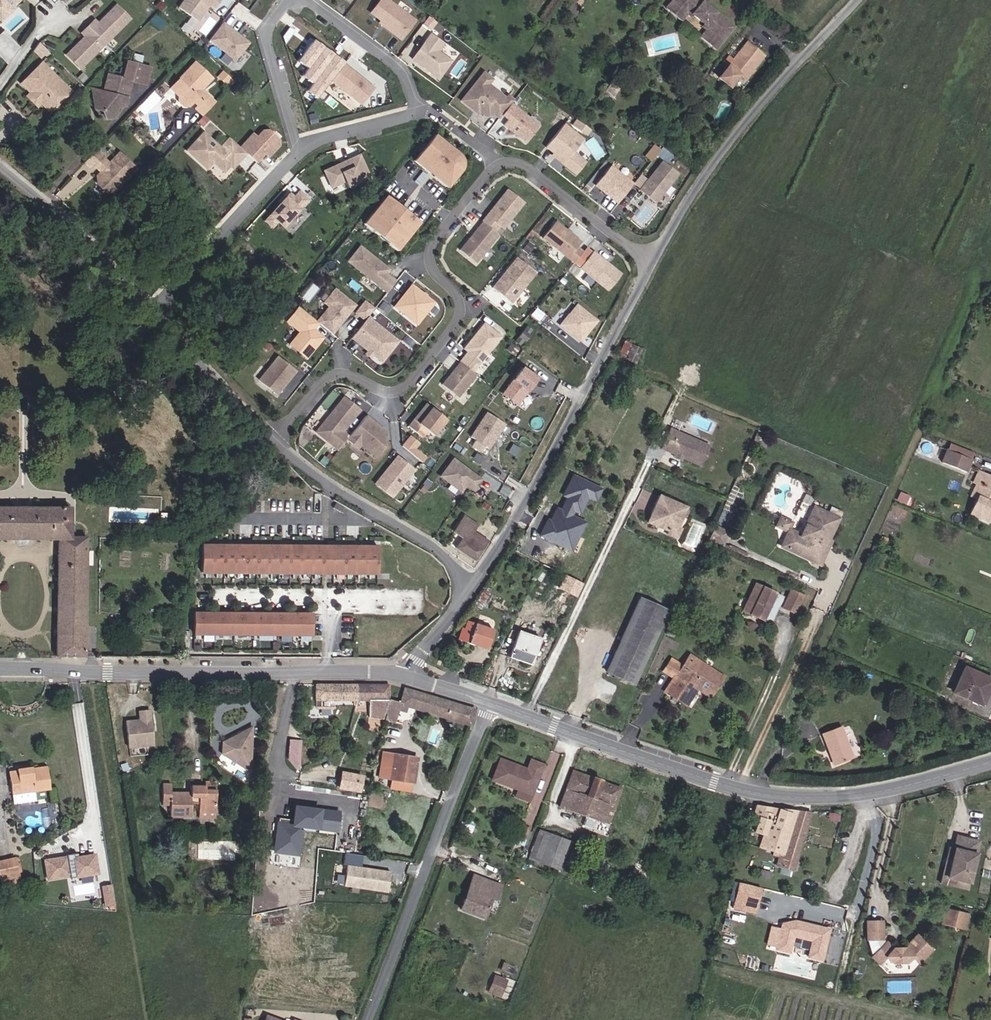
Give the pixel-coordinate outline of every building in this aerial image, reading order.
[(12,3),(13,5),(19,0),(0,0),(0,21),(11,10),(8,7),(12,3)] [(177,9),(195,23),(209,4),(214,8),(219,1),(218,0),(184,0),(177,9)] [(388,0),(377,0),(369,11),(389,27),(388,29),(401,37),(415,18),(388,0)] [(528,9),(534,12),(541,0),(533,0),(528,9)] [(699,0),(674,0),(666,10),(681,22),(687,14),(691,17),(692,15),(705,25),(703,28),(707,31),(701,38),(716,50),(734,28),(715,13),(714,14),(702,4),(702,3),(699,0)] [(118,6),(99,24),(83,38),(66,55),(80,70),(132,21),(118,6)] [(429,28),(435,20),(428,15),(422,23),(429,28)] [(94,19),(79,34),(83,38),(99,24),(94,19)] [(221,24),(207,42),(233,62),(247,44),(221,24)] [(21,48),(3,30),(0,33),(0,56),(6,62),(21,48)] [(440,45),(428,36),(411,60),(437,79),(449,63),(435,53),(440,45)] [(42,59),(48,52),(40,43),(33,50),(42,59)] [(729,66),(719,78),(730,86),(740,73),(746,78),(763,57),(747,44),(741,52),(735,60),(729,55),(724,62),(729,66)] [(735,48),(729,55),(735,60),(741,52),(735,48)] [(100,98),(92,99),(94,110),(100,110),(104,119),(114,121),(117,107),(125,108),(131,82),(147,85),(150,69),(141,66),(143,58),(133,56),(131,64),(127,63),(123,79),(109,75),(104,93),(104,97),(100,98)] [(29,93),(50,113),(71,90),(41,62),(20,84),(29,93)] [(194,62),(169,88),(177,96),(177,102),(183,107),(188,107),(194,101),(193,95),(197,92),(202,90),(212,79),(194,62)] [(341,65),(329,81),(359,104),(371,88),(341,65)] [(225,84),(230,79),(220,70),(215,75),(225,84)] [(513,100),(507,95),(505,98),(487,84),(491,79),(483,72),(460,101),(477,114),(479,112),(484,116),(491,115),(492,114),(498,118),(501,115),(510,103),(513,100)] [(228,88),(233,83),(230,79),(225,84),(228,88)] [(615,95),(621,85),(612,80),(606,89),(615,95)] [(104,97),(104,93),(91,90),(92,99),(100,98),(104,97)] [(198,105),(208,95),(202,90),(197,92),(193,95),(194,101),(198,105)] [(41,104),(29,93),(25,97),(37,108),(41,104)] [(198,105),(194,109),(202,116),(215,102),(208,95),(198,105)] [(538,126),(510,103),(501,115),(507,119),(503,125),(525,142),(538,126)] [(571,151),(582,138),(563,123),(545,146),(553,152),(554,151),(558,153),(555,157),(575,173),(584,161),(571,151)] [(461,155),(431,131),(411,158),(444,183),(462,160),(462,157),(461,155)] [(251,135),(238,150),(254,163),(262,154),(265,157),(275,146),(275,140),(266,132),(261,132),(255,138),(251,135)] [(202,136),(187,152),(206,169),(213,162),(225,173),(230,167),(233,169),(245,155),(238,150),(227,140),(218,150),(202,136)] [(586,141),(596,159),(605,154),(595,136),(586,141)] [(645,155),(651,160),(660,148),(654,144),(645,155)] [(100,162),(102,160),(94,154),(83,166),(90,173),(93,170),(100,162)] [(112,195),(134,172),(117,156),(107,168),(107,173),(105,175),(99,176),(95,180),(96,187),(104,195),(112,195)] [(322,172),(330,189),(344,182),(347,189),(368,179),(358,156),(347,161),(348,163),(340,167),(339,165),(322,172)] [(662,160),(639,188),(655,201),(677,173),(662,160)] [(107,173),(107,168),(100,162),(93,170),(99,176),(105,175),(107,173)] [(595,184),(617,202),(632,183),(610,165),(595,184)] [(278,223),(283,228),(312,199),(298,185),(264,220),(273,228),(278,223)] [(504,228),(524,203),(507,189),(482,221),(495,232),(500,225),(504,228)] [(398,204),(388,197),(381,196),(362,221),(396,248),(415,223),(408,217),(411,214),(407,211),(402,218),(392,211),(398,204)] [(398,204),(392,211),(402,218),(407,211),(398,204)] [(415,223),(418,219),(411,214),(408,217),(415,223)] [(476,263),(499,234),(495,232),(482,221),(459,249),(476,263)] [(574,262),(574,261),(582,251),(577,246),(581,241),(555,221),(542,237),(574,262)] [(592,252),(586,247),(582,251),(574,261),(581,266),(592,252)] [(385,294),(394,283),(384,275),(387,271),(358,248),(346,263),(385,294)] [(621,273),(593,251),(592,252),(581,266),(580,267),(608,289),(621,273)] [(492,287),(511,302),(535,272),(516,256),(492,287)] [(394,306),(416,324),(433,302),(411,284),(394,306)] [(332,333),(353,306),(334,290),(323,303),(328,308),(317,322),(318,322),(332,333)] [(365,299),(355,311),(364,319),(375,307),(365,299)] [(389,308),(382,302),(378,307),(385,313),(389,308)] [(581,340),(597,320),(577,304),(561,324),(581,340)] [(313,329),(318,322),(317,322),(299,307),(287,321),(300,332),(290,345),(306,357),(323,337),(313,329)] [(397,341),(367,317),(351,337),(368,350),(373,354),(381,361),(397,341)] [(468,351),(460,361),(473,371),(501,336),(484,322),(464,348),(468,351)] [(523,340),(525,341),(528,337),(526,335),(529,330),(526,328),(516,341),(519,344),(523,340)] [(617,354),(626,358),(632,345),(623,341),(617,354)] [(506,349),(514,355),(519,349),(511,343),(506,349)] [(626,358),(635,362),(641,349),(632,345),(626,358)] [(277,394),(295,371),(277,357),(259,380),(277,394)] [(459,397),(477,374),(473,371),(460,361),(442,384),(459,397)] [(522,367),(503,393),(517,404),(536,378),(522,367)] [(347,439),(348,437),(340,430),(342,427),(345,429),(360,411),(345,399),(317,433),(338,449),(347,439)] [(433,435),(446,419),(426,403),(408,426),(422,437),(427,430),(433,435)] [(473,443),(488,453),(507,422),(486,410),(471,435),(476,438),(473,443)] [(387,443),(381,438),(381,435),(385,431),(365,415),(348,437),(347,439),(358,448),(361,445),(376,457),(387,443)] [(682,455),(701,464),(710,443),(670,425),(660,446),(675,452),(682,455)] [(426,456),(417,446),(420,443),(411,434),(402,442),(421,461),(426,456)] [(971,459),(973,453),(949,443),(946,450),(971,459)] [(943,457),(946,450),(939,447),(936,454),(943,457)] [(966,472),(971,459),(946,450),(943,457),(941,463),(966,472)] [(393,497),(415,469),(398,455),(376,483),(393,497)] [(461,491),(466,484),(473,488),(480,478),(452,459),(440,477),(461,491)] [(978,471),(974,482),(976,483),(971,495),(978,498),(972,513),(990,521),(990,476),(978,471)] [(599,490),(573,477),(568,488),(566,488),(562,495),(567,497),(560,512),(556,510),(550,522),(547,520),(540,535),(570,550),(584,523),(569,516),(572,510),(578,513),(582,505),(581,504),(585,496),(594,500),(599,490)] [(666,530),(675,528),(686,505),(658,493),(645,520),(657,525),(660,524),(663,526),(661,527),(666,530)] [(340,511),(342,506),(335,502),(332,507),(340,511)] [(71,537),(71,508),(0,507),(0,540),(58,540),(56,657),(85,657),(86,537),(71,537)] [(787,533),(781,547),(823,564),(833,541),(829,540),(838,517),(813,507),(801,536),(788,530),(787,533)] [(475,560),(488,541),(472,531),(477,524),(463,515),(453,531),(457,534),(450,543),(475,560)] [(777,529),(787,533),(788,530),(792,520),(782,516),(777,529)] [(708,538),(722,545),(727,533),(713,527),(708,538)] [(665,534),(674,539),(679,529),(675,528),(666,530),(665,534)] [(320,575),(321,548),(200,545),(199,572),(320,575)] [(330,576),(331,549),(321,548),(320,575),(330,576)] [(375,577),(376,550),(331,549),(330,576),(375,577)] [(743,611),(769,623),(782,596),(755,584),(743,611)] [(783,608),(795,613),(802,595),(790,590),(783,608)] [(474,605),(480,608),(489,594),(483,591),(474,605)] [(606,671),(634,684),(667,611),(639,598),(606,671)] [(307,637),(308,616),(190,613),(189,633),(307,637)] [(458,640),(486,649),(493,629),(467,621),(464,629),(461,629),(458,640)] [(509,657),(531,665),(540,639),(518,631),(509,657)] [(724,677),(689,655),(681,666),(671,659),(663,671),(674,677),(665,691),(686,705),(697,688),(710,697),(724,677)] [(838,671),(842,661),(834,658),(830,668),(838,671)] [(982,705),(990,685),(990,679),(964,667),(953,692),(982,705)] [(355,701),(356,685),(315,684),(315,709),(333,709),(333,700),(355,701)] [(388,699),(388,685),(356,685),(355,701),(369,701),(369,713),(384,714),(387,701),(388,699)] [(474,710),(403,688),(398,704),(387,701),(384,714),(383,719),(392,722),(396,710),(403,712),(405,706),(470,726),(474,710)] [(128,747),(153,745),(149,710),(138,711),(139,720),(126,721),(128,747)] [(254,726),(245,731),(238,734),(224,740),(224,751),(251,770),(254,726)] [(833,764),(852,757),(841,727),(822,734),(833,764)] [(413,783),(416,758),(393,754),(389,779),(413,783)] [(515,797),(529,801),(543,766),(530,761),(526,770),(499,760),(492,780),(518,790),(515,797)] [(15,778),(10,779),(13,802),(46,797),(45,790),(50,789),(47,765),(18,769),(18,770),(14,771),(15,778)] [(338,787),(358,792),(361,776),(341,772),(338,787)] [(613,826),(607,824),(620,789),(600,783),(600,781),(593,779),(591,779),(572,772),(559,807),(583,816),(580,824),(609,835),(613,826)] [(191,811),(215,811),(216,786),(191,786),(191,792),(170,792),(171,784),(162,783),(162,805),(170,805),(170,817),(183,818),(183,816),(191,817),(191,811)] [(785,836),(789,837),(797,811),(759,806),(755,805),(752,815),(758,817),(754,831),(763,834),(759,847),(773,852),(780,854),(785,836)] [(776,865),(793,870),(809,812),(797,811),(789,837),(785,836),(780,854),(773,852),(772,854),(779,856),(776,865)] [(516,843),(524,846),(531,828),(523,825),(516,843)] [(528,859),(558,870),(569,841),(539,830),(528,859)] [(968,883),(976,848),(954,843),(951,856),(946,878),(968,883)] [(46,879),(99,874),(97,851),(44,857),(46,879)] [(968,883),(946,878),(951,856),(946,854),(939,883),(966,889),(968,883)] [(19,875),(15,857),(0,861),(0,879),(19,875)] [(395,894),(399,874),(375,871),(375,873),(369,872),(369,870),(355,867),(352,887),(395,894)] [(759,877),(769,880),(771,872),(760,870),(759,877)] [(467,901),(475,877),(472,875),(464,900),(467,901)] [(485,917),(492,897),(496,899),(501,886),(475,877),(467,901),(464,900),(460,909),(485,917)] [(113,883),(102,884),(105,909),(115,907),(113,883)] [(749,907),(753,887),(739,884),(734,903),(749,907)] [(943,924),(954,927),(957,913),(947,911),(943,924)] [(954,927),(965,929),(968,916),(957,913),(954,927)] [(821,960),(828,930),(796,922),(782,925),(776,950),(790,953),(794,937),(812,941),(808,957),(821,960)] [(912,956),(920,962),(931,950),(915,936),(906,948),(892,948),(886,944),(882,939),(882,922),(867,922),(867,939),(872,957),(880,964),(884,957),(893,964),(906,963),(912,956)] [(496,977),(489,994),(494,996),(496,991),(500,993),(503,986),(499,985),(501,980),(496,977)] [(507,978),(503,998),(509,1000),(513,979),(507,978)]
